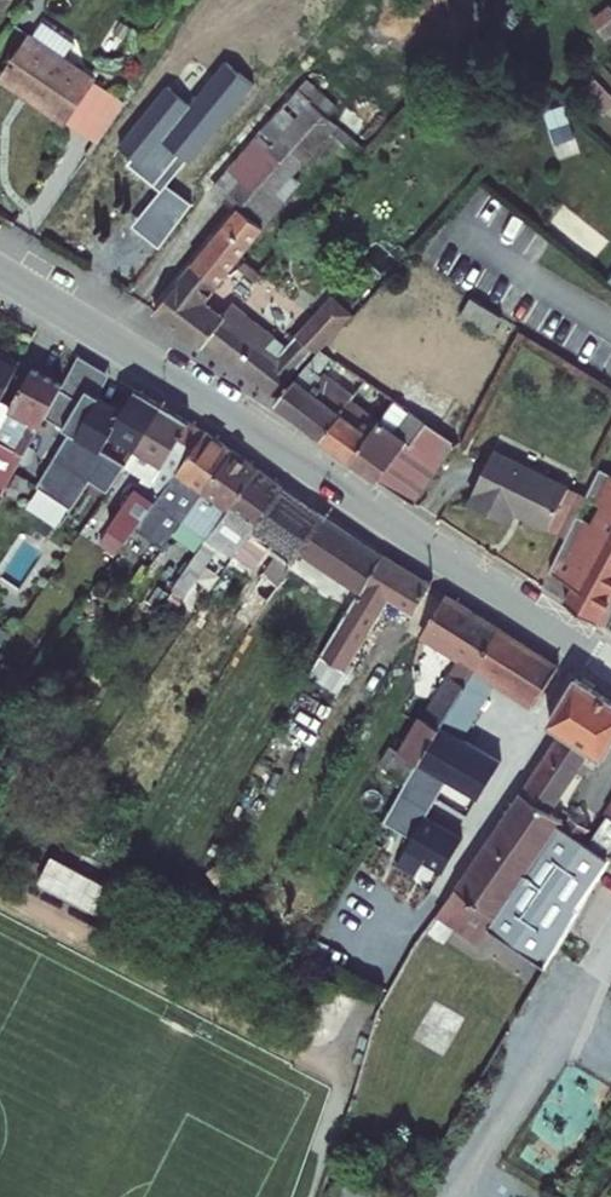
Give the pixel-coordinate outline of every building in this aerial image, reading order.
[(2,82),(69,126),(96,86),(66,65),(76,49),(44,28),(34,44),(29,41),(2,82)] [(282,153),(318,109),(284,83),(260,116),(181,59),(137,112),(206,166),(190,185),(206,197),(255,132),(282,153)] [(126,106),(96,86),(69,126),(98,147),(126,106)] [(326,114),(318,109),(282,153),(291,161),(326,114)] [(271,186),(291,161),(282,153),(255,132),(206,197),(231,216),(188,269),(216,290),(285,199),(271,186)] [(216,290),(188,269),(148,318),(198,354),(203,348),(271,399),(306,355),(313,361),(315,359),(336,335),(307,314),(277,347),(230,311),(219,324),(201,311),(216,290)] [(315,305),(342,327),(356,313),(327,290),(315,305)] [(454,321),(485,341),(497,324),(465,302),(454,321)] [(315,305),(307,314),(336,335),(342,327),(315,305)] [(14,363),(0,356),(0,391),(14,363)] [(106,378),(75,359),(58,391),(75,402),(86,410),(106,378)] [(349,405),(352,401),(336,390),(347,375),(328,361),(324,365),(315,359),(313,361),(270,409),(319,444),(349,405)] [(3,488),(41,421),(58,391),(30,373),(6,413),(0,409),(0,486),(3,488)] [(368,390),(363,386),(356,396),(361,399),(368,390)] [(58,391),(41,421),(57,429),(75,402),(58,391)] [(68,437),(37,494),(66,513),(85,485),(101,496),(119,469),(94,453),(104,438),(128,454),(157,412),(130,394),(117,414),(107,408),(99,419),(86,410),(75,402),(57,429),(68,437)] [(377,425),(392,407),(384,402),(369,420),(349,405),(319,444),(347,465),(377,425)] [(139,496),(112,536),(126,545),(153,510),(172,482),(199,442),(157,412),(128,454),(119,469),(132,479),(126,487),(139,496)] [(393,437),(377,425),(347,465),(409,509),(455,450),(407,417),(393,437)] [(154,510),(177,526),(223,458),(200,442),(173,481),(154,510)] [(503,512),(542,531),(564,487),(487,452),(466,494),(471,496),(463,507),(496,524),(503,512)] [(194,543),(201,547),(203,545),(251,477),(223,458),(177,526),(196,540),(194,543)] [(609,498),(610,495),(610,479),(594,470),(581,495),(598,504),(588,522),(573,513),(541,576),(565,591),(599,601),(610,582),(610,499),(609,498)] [(214,553),(229,563),(277,495),(251,477),(203,545),(214,553)] [(229,563),(254,582),(270,592),(293,560),(319,524),(277,495),(229,563)] [(376,561),(319,524),(293,560),(353,601),(376,561)] [(188,592),(214,553),(203,545),(201,547),(175,584),(188,592)] [(424,593),(376,561),(353,601),(315,665),(337,680),(382,607),(407,622),(424,593)] [(225,628),(242,639),(270,592),(254,582),(225,628)] [(599,601),(565,591),(556,606),(588,626),(599,601)] [(381,779),(400,791),(493,636),(438,603),(415,642),(459,669),(451,681),(454,683),(450,689),(442,684),(414,732),(410,730),(391,762),(381,779)] [(439,785),(480,809),(521,738),(500,726),(479,760),(457,747),(480,707),(465,696),(468,691),(478,696),(485,685),(529,710),(551,673),(493,637),(400,791),(386,815),(413,830),(439,785)] [(556,741),(587,761),(598,767),(610,747),(610,711),(572,687),(546,734),(556,741)] [(468,912),(488,925),(549,964),(567,932),(603,869),(610,855),(610,825),(606,822),(584,856),(577,852),(585,840),(582,822),(562,828),(556,840),(551,837),(555,830),(545,823),(587,761),(556,741),(449,901),(468,912)] [(371,774),(381,779),(391,762),(381,755),(371,774)] [(36,877),(35,881),(100,915),(102,911),(114,888),(48,855),(36,877)] [(468,912),(449,901),(430,928),(450,940),(468,912)] [(541,979),(549,964),(488,925),(468,912),(450,940),(474,955),(481,944),(541,979)]
